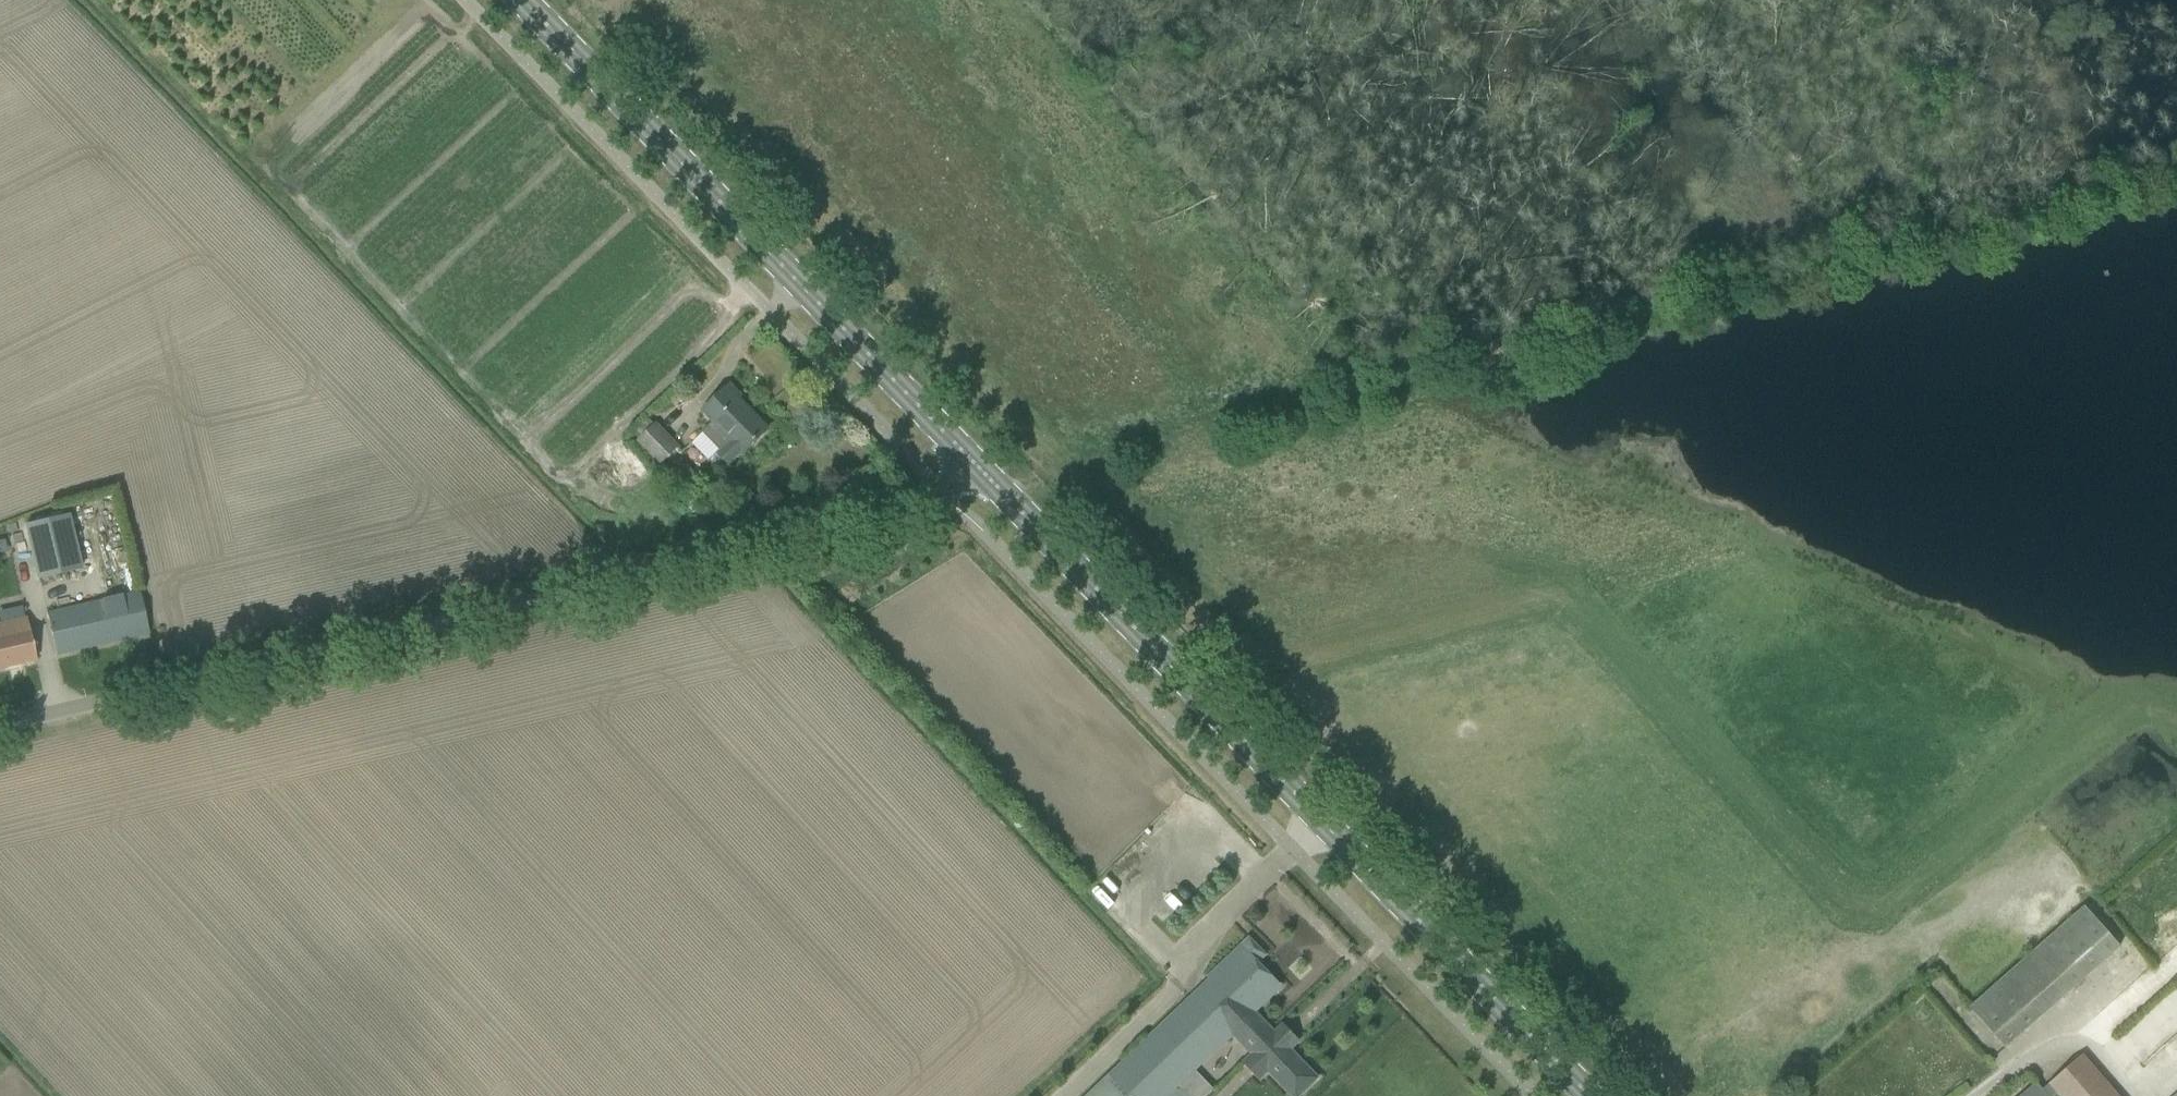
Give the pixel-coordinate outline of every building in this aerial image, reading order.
[(717,454),(728,464),(742,451),(744,453),(768,429),(739,399),(741,397),(730,386),(704,411),(714,421),(702,433),(720,451),(717,454)] [(640,440),(662,463),(678,448),(656,424),(640,440)] [(675,472),(674,481),(681,487),(687,488),(694,481),(696,474),(688,467),(681,467),(675,472)] [(26,525),(39,579),(83,569),(70,515),(26,525)] [(46,614),(56,656),(149,634),(140,592),(46,614)] [(36,660),(27,619),(0,625),(0,669),(36,660)] [(1974,1004),(1970,1008),(2006,1048),(2120,946),(2084,906),(1974,1004)] [(1087,1095),(1168,1095),(1232,1035),(1252,1055),(1248,1058),(1264,1075),(1268,1072),(1288,1093),(1311,1071),(1291,1050),(1293,1047),(1278,1029),(1275,1033),(1255,1013),(1282,987),(1252,957),(1260,949),(1250,938),(1087,1095)] [(2140,1011),(2156,1036),(2176,1022),(2176,986),(2140,1011)] [(2048,1084),(2058,1095),(2118,1095),(2083,1055),(2048,1084)] [(2045,1093),(2036,1083),(2021,1095),(2048,1095),(2045,1093)]
